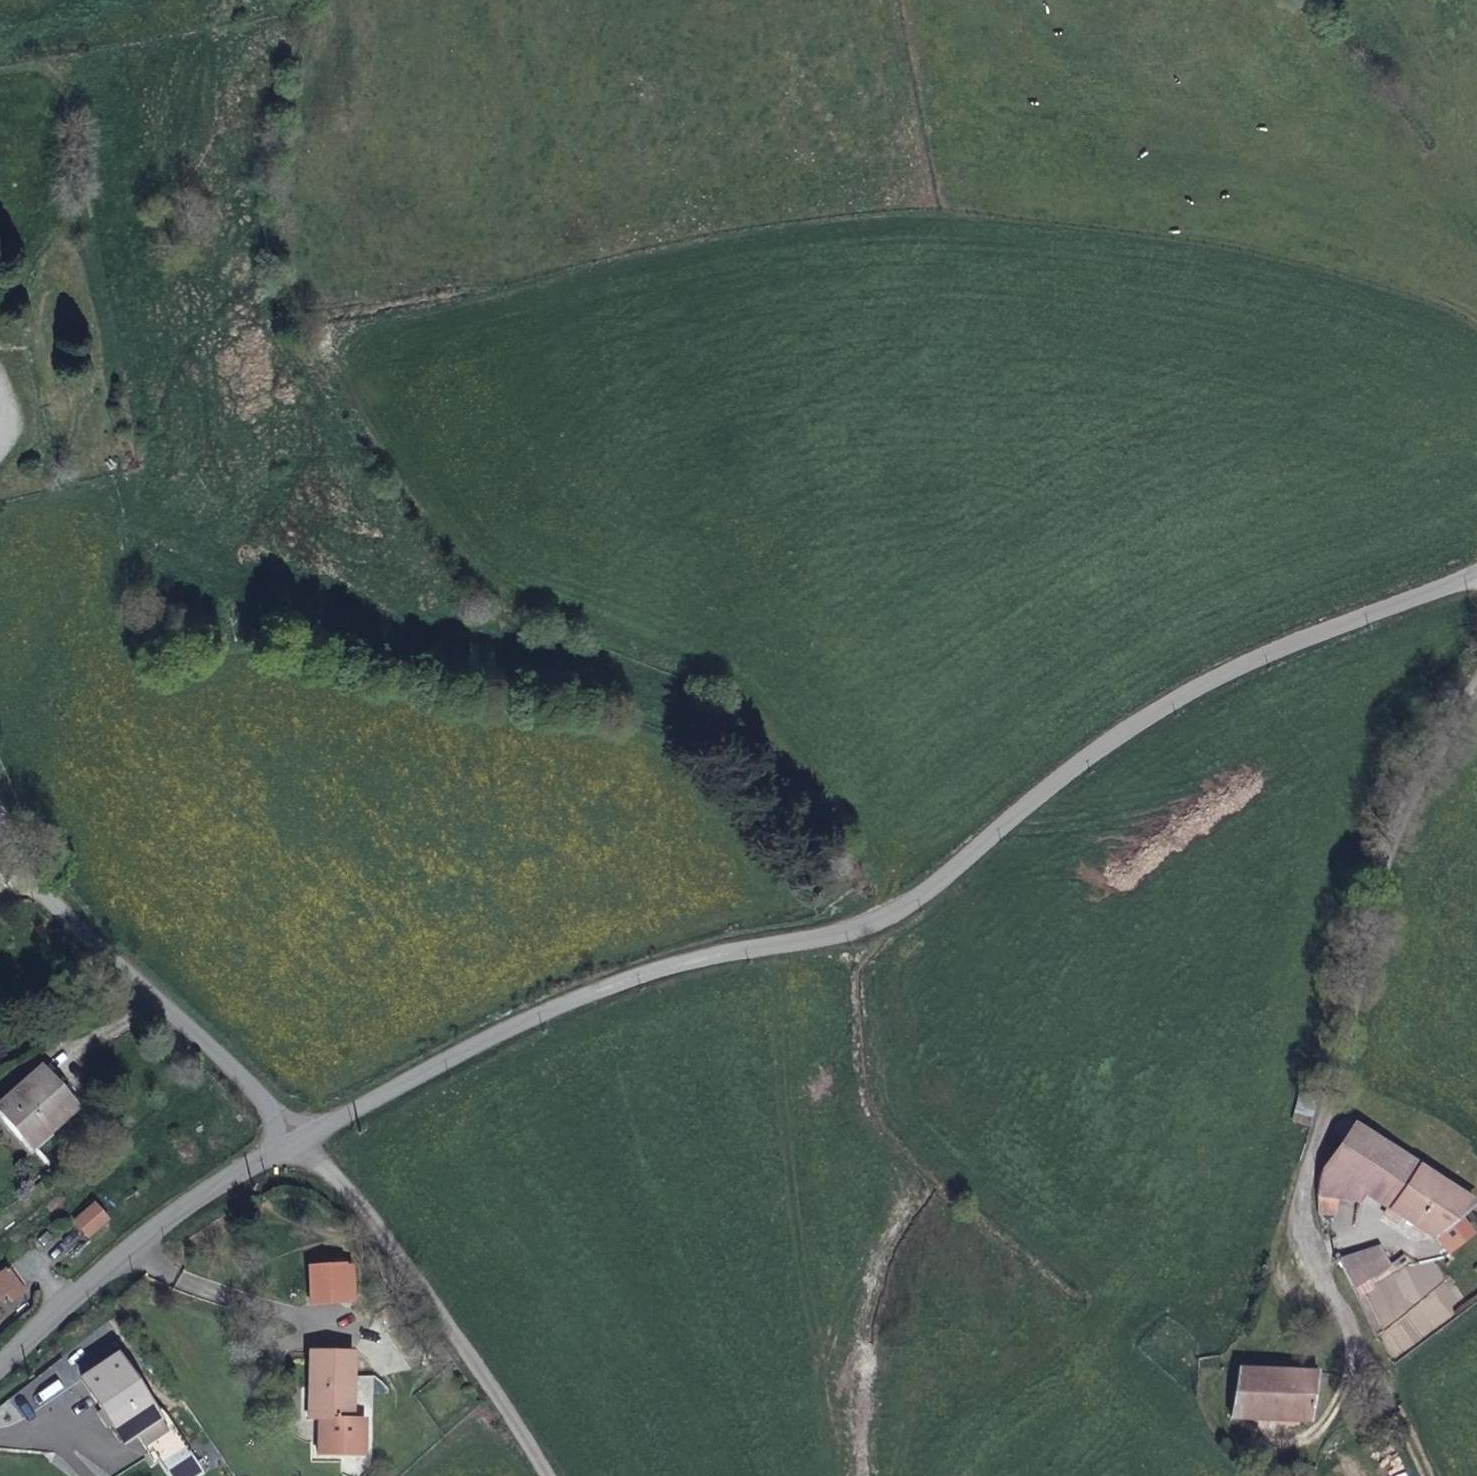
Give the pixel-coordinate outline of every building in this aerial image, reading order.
[(0,1106),(0,1110),(34,1147),(77,1108),(42,1068),(0,1106)] [(1344,1151),(1355,1139),(1343,1129),(1334,1139),(1344,1151)] [(1447,1236),(1461,1222),(1355,1139),(1344,1151),(1315,1179),(1310,1202),(1319,1233),(1331,1226),(1329,1212),(1346,1216),(1354,1212),(1351,1205),(1356,1204),(1418,1251),(1430,1272),(1457,1252),(1447,1236)] [(96,1206),(77,1223),(90,1238),(109,1221),(96,1206)] [(1333,1267),(1349,1301),(1386,1279),(1375,1257),(1333,1267)] [(344,1265),(309,1266),(310,1304),(345,1303),(344,1265)] [(352,1265),(344,1265),(345,1303),(352,1303),(352,1265)] [(5,1293),(12,1301),(25,1290),(9,1268),(0,1275),(0,1297),(5,1293)] [(309,1349),(309,1374),(310,1417),(320,1417),(320,1453),(343,1453),(343,1436),(352,1436),(365,1436),(365,1417),(353,1417),(352,1349),(309,1349)] [(138,1433),(152,1454),(181,1433),(166,1411),(158,1417),(117,1356),(83,1379),(107,1415),(114,1425),(125,1442),(138,1433)] [(1240,1367),(1237,1416),(1317,1420),(1320,1372),(1240,1367)] [(109,1429),(114,1425),(107,1415),(101,1419),(109,1429)]
